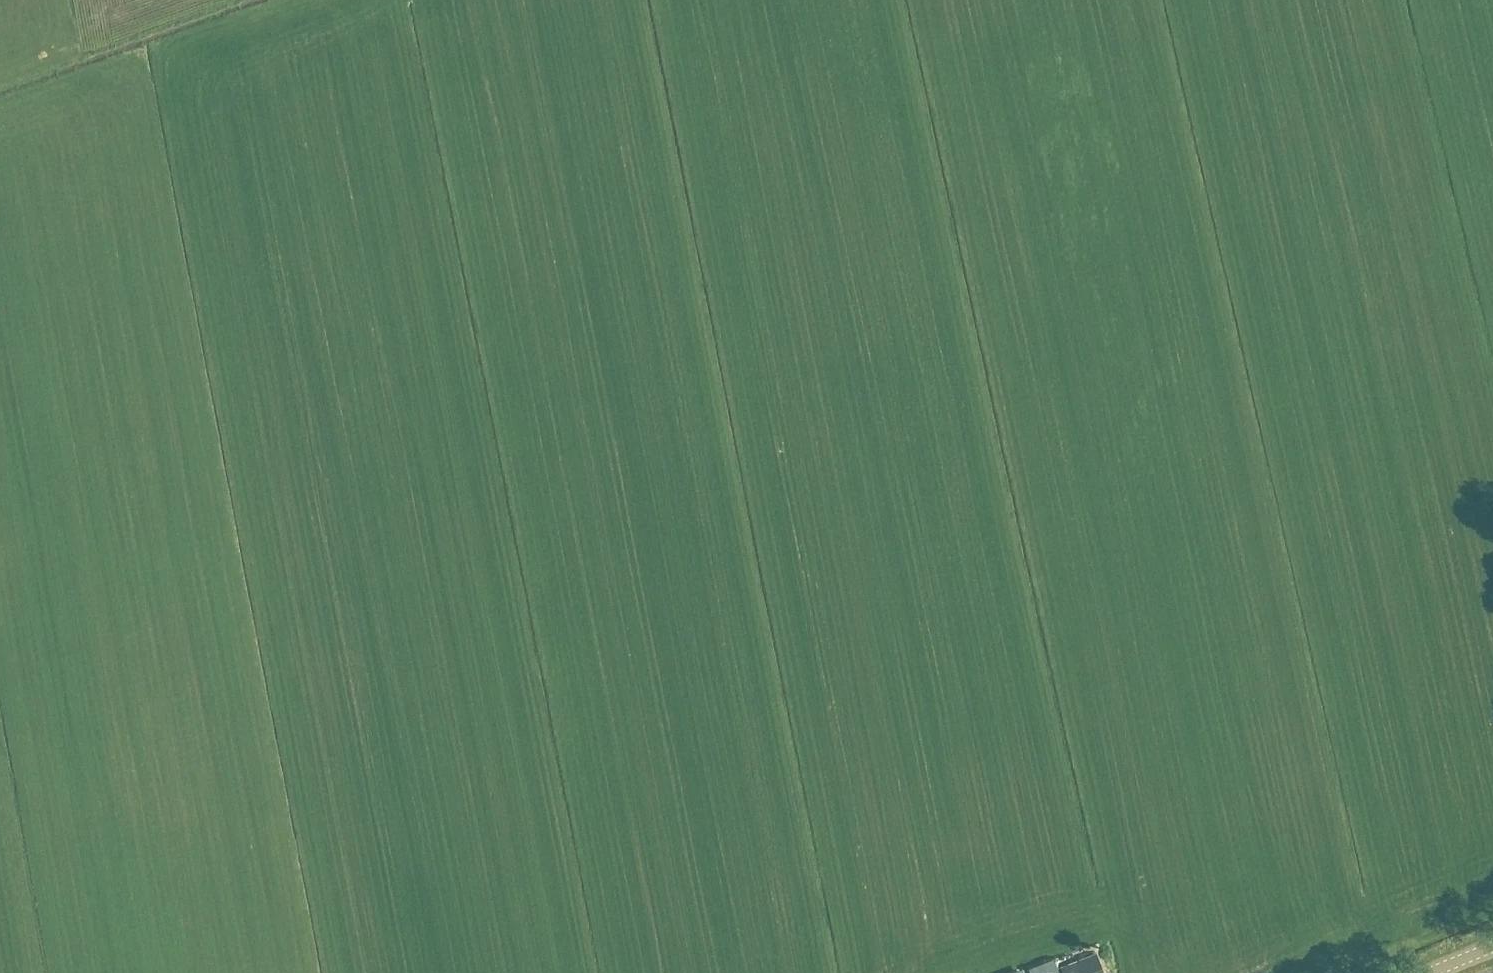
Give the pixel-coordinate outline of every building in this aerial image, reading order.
[(1035,968),(1037,972),(1053,972),(1058,971),(1054,960),(1035,968)]
